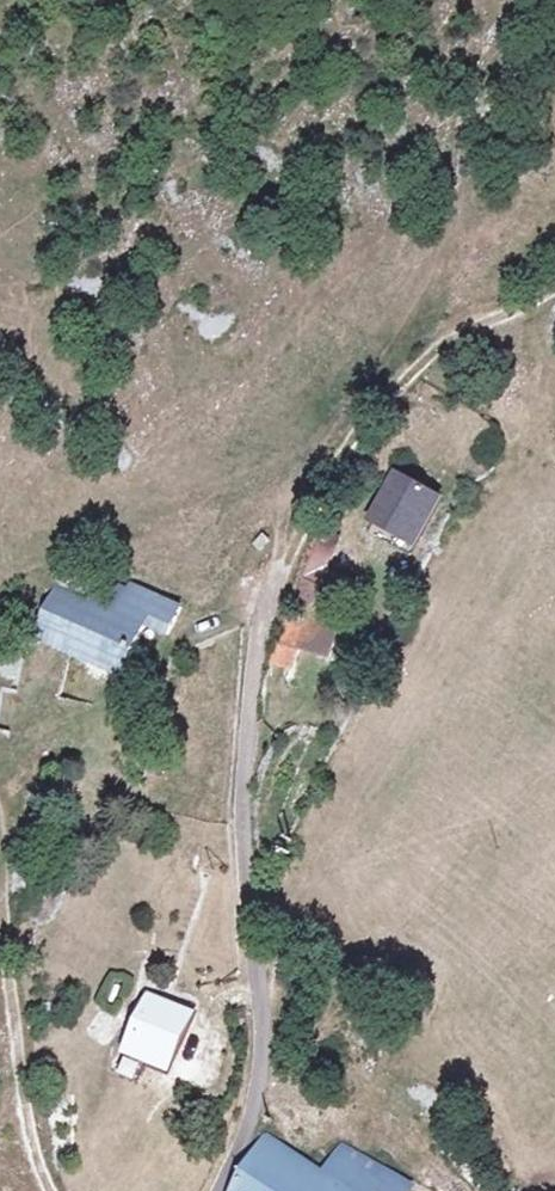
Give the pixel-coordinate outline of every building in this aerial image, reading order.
[(400,474),(370,516),(407,542),(437,500),(400,474)] [(324,527),(308,558),(325,567),(341,536),(324,527)] [(325,567),(308,558),(298,577),(321,589),(337,597),(347,578),(325,567)] [(321,589),(298,577),(289,595),(311,607),(321,589)] [(165,630),(172,607),(132,591),(128,599),(102,587),(91,611),(55,597),(38,641),(115,671),(139,621),(165,630)] [(300,650),(308,628),(285,620),(270,663),(293,671),(300,650)] [(310,621),(308,628),(300,650),(332,661),(344,627),(323,620),(322,625),(310,621)] [(169,1020),(132,1006),(113,1056),(151,1070),(169,1020)] [(337,1138),(314,1171),(257,1130),(236,1165),(231,1178),(227,1190),(226,1190),(400,1190),(403,1186),(337,1138)]
